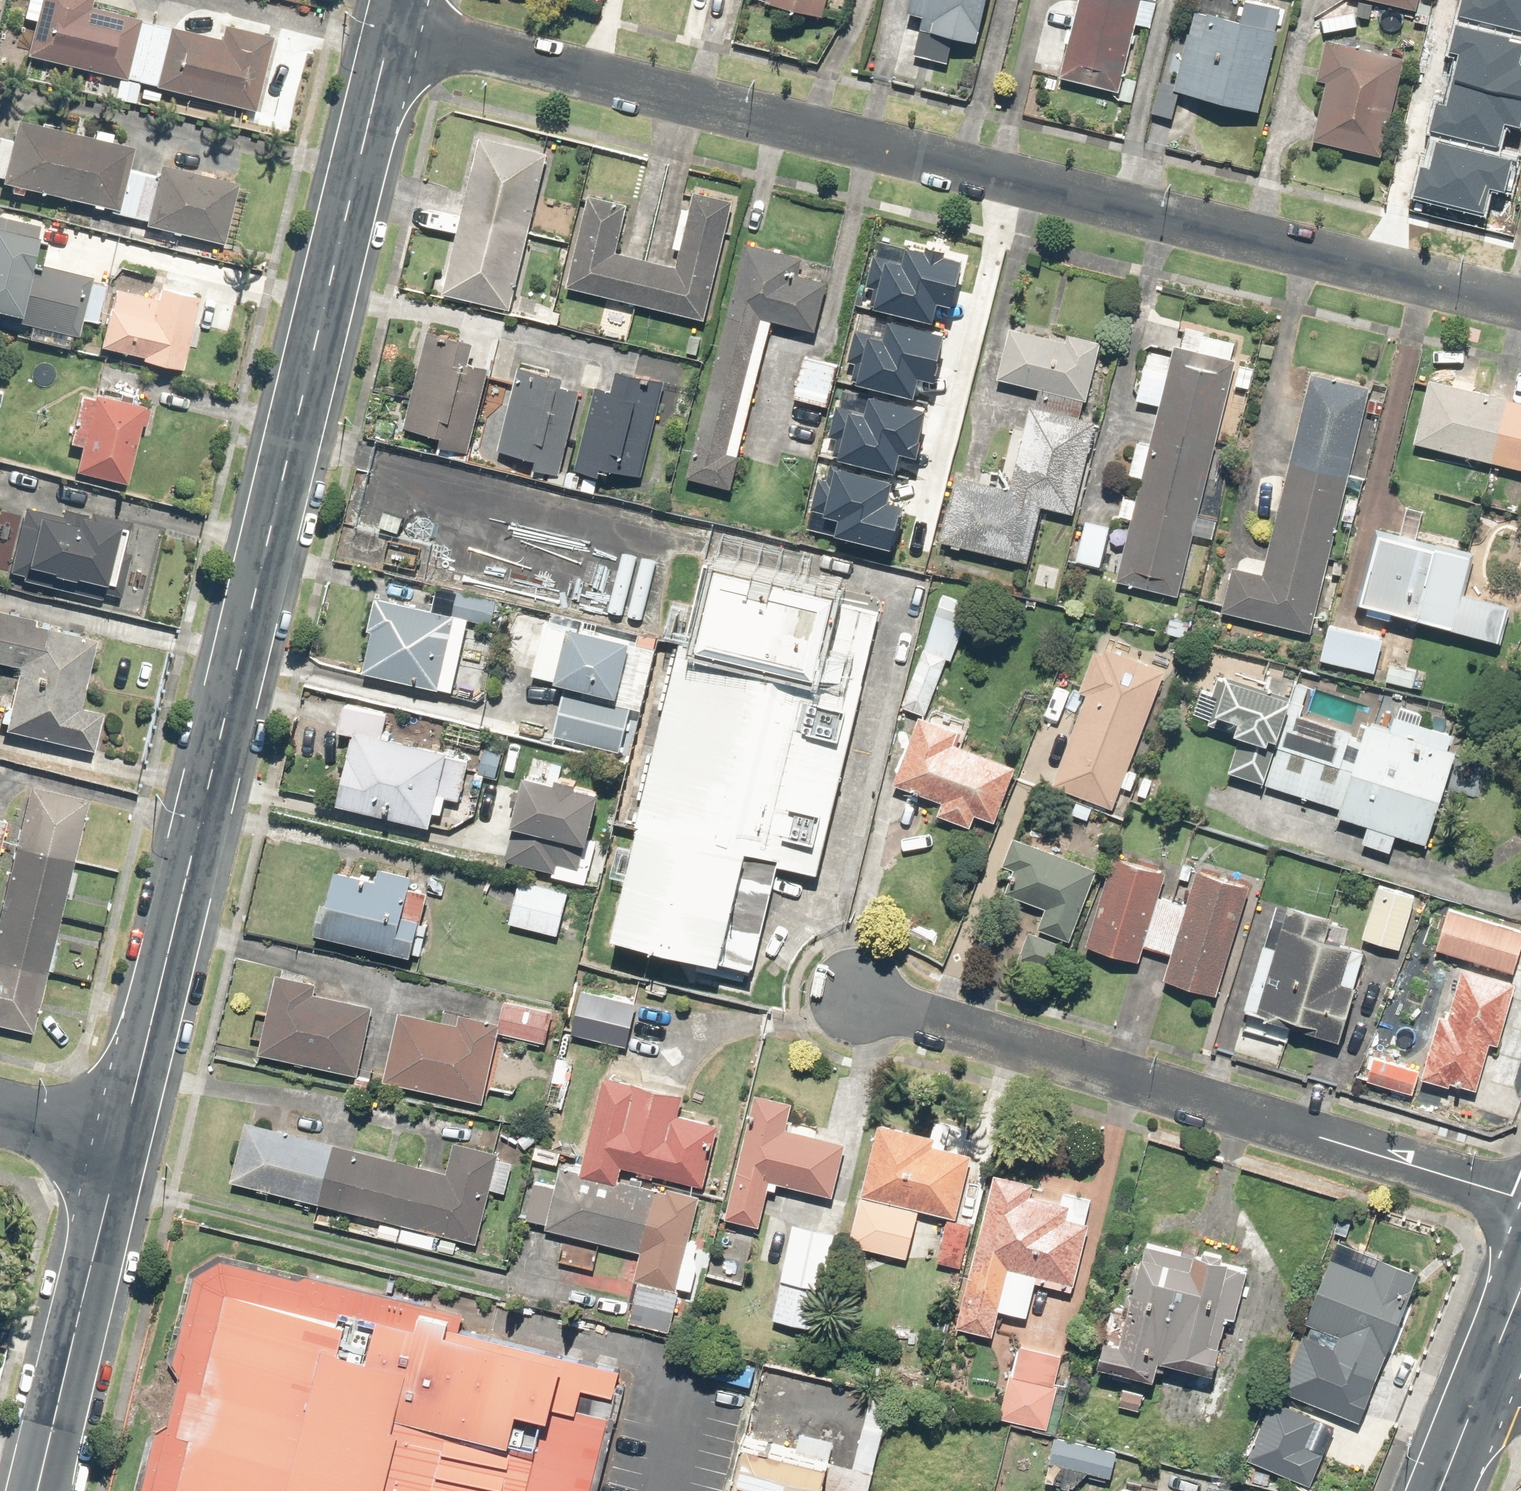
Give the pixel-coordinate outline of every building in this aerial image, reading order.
[(144,79),(261,107),(279,33),(228,20),(224,37),(91,4),(92,0),(47,0),(35,52),(123,73),(117,95),(139,100),(144,79)] [(829,11),(832,0),(782,0),(829,11)] [(915,6),(933,11),(930,27),(989,41),(999,0),(916,0),(915,6)] [(1057,75),(1111,89),(1134,0),(1076,0),(1057,75)] [(1411,10),(1413,0),(1370,0),(1411,10)] [(1464,14),(1520,28),(1520,0),(1468,0),(1464,14)] [(1275,11),(1233,2),(1228,25),(1189,17),(1172,100),(1253,117),(1275,11)] [(1456,30),(1450,54),(1461,57),(1455,85),(1520,101),(1520,72),(1519,71),(1520,63),(1520,45),(1456,30)] [(1399,62),(1320,48),(1314,82),(1325,84),(1314,144),(1382,156),(1399,62)] [(1431,132),(1500,149),(1507,123),(1520,126),(1520,101),(1455,85),(1449,108),(1438,106),(1431,132)] [(227,244),(243,190),(166,168),(163,178),(134,169),(140,148),(27,115),(21,136),(0,130),(0,178),(227,244)] [(551,149),(484,135),(452,290),(518,304),(551,149)] [(1516,160),(1436,142),(1430,169),(1421,167),(1415,197),(1481,212),(1487,188),(1509,192),(1516,160)] [(630,208),(589,197),(569,277),(708,313),(738,198),(705,189),(685,266),(619,249),(630,208)] [(20,306),(18,318),(35,322),(32,336),(73,345),(76,330),(83,332),(86,319),(102,323),(109,287),(93,284),(95,274),(38,262),(46,221),(0,211),(0,302),(20,306)] [(906,253),(887,249),(877,296),(935,309),(939,290),(954,293),(965,247),(910,235),(906,253)] [(820,322),(835,258),(746,238),(692,470),(734,480),(773,311),(820,322)] [(161,294),(120,285),(107,344),(150,354),(149,359),(189,368),(206,290),(164,281),(161,294)] [(890,329),(871,324),(860,372),(919,385),(923,366),(938,369),(948,323),(894,311),(890,329)] [(1036,555),(1047,502),(1079,509),(1100,414),(1089,412),(1106,336),(1076,329),(1074,337),(1014,323),(1002,375),(1043,384),(1039,401),(1035,400),(1017,482),(963,470),(948,535),(1036,555)] [(1136,477),(1145,479),(1125,572),(1189,585),(1242,339),(1178,326),(1153,442),(1144,440),(1136,477)] [(466,342),(430,333),(408,423),(446,432),(443,443),(474,451),(494,368),(461,360),(466,342)] [(843,364),(804,355),(795,396),(833,405),(843,364)] [(541,462),(567,468),(587,375),(522,360),(503,445),(543,454),(541,462)] [(608,463),(644,472),(669,378),(626,367),(622,384),(599,379),(577,467),(605,474),(608,463)] [(1242,553),(1229,605),(1317,626),(1375,388),(1312,372),(1267,559),(1242,553)] [(1433,373),(1417,437),(1520,463),(1520,395),(1433,373)] [(148,400),(90,387),(77,445),(85,447),(80,466),(130,478),(148,400)] [(868,405),(849,401),(838,448),(897,461),(901,442),(916,445),(926,399),(872,387),(868,405)] [(838,458),(825,505),(843,510),(838,528),(892,543),(905,497),(890,493),(895,474),(838,458)] [(1478,547),(1424,533),(1430,509),(1411,504),(1405,528),(1389,524),(1369,599),(1505,634),(1513,600),(1467,588),(1478,547)] [(136,557),(127,554),(135,522),(81,508),(78,518),(26,505),(9,571),(125,601),(136,557)] [(1108,565),(1115,521),(1091,516),(1083,560),(1108,565)] [(682,633),(613,934),(757,967),(781,864),(819,872),(882,601),(714,563),(698,636),(682,633)] [(950,656),(959,659),(978,599),(945,588),(907,704),(932,712),(950,656)] [(480,635),(467,632),(476,593),(460,589),(455,610),(384,594),(367,670),(455,689),(461,661),(474,664),(480,635)] [(500,596),(480,593),(477,619),(497,622),(500,596)] [(0,611),(0,660),(23,666),(8,724),(94,747),(105,706),(84,701),(101,638),(0,611)] [(633,638),(634,632),(552,613),(548,630),(537,628),(533,644),(541,645),(536,672),(570,679),(559,730),(628,745),(637,703),(644,705),(657,644),(633,638)] [(1390,636),(1335,624),(1328,658),(1382,670),(1390,636)] [(1118,800),(1169,668),(1098,641),(1079,691),(1091,696),(1060,778),(1118,800)] [(1422,668),(1395,662),(1390,680),(1418,687),(1422,668)] [(1295,707),(1302,687),(1240,666),(1236,679),(1223,674),(1217,691),(1205,687),(1196,713),(1243,729),(1230,766),(1271,780),(1295,707)] [(473,753),(389,733),(395,707),(348,696),(340,727),(358,732),(342,798),(435,821),(442,792),(462,797),(473,753)] [(1271,780),(1346,805),(1369,737),(1355,733),(1356,727),(1295,707),(1271,780)] [(1369,737),(1346,805),(1344,811),(1373,821),(1367,839),(1396,849),(1402,830),(1432,840),(1464,746),(1456,743),(1459,733),(1400,713),(1398,719),(1378,712),(1369,737)] [(965,728),(926,714),(901,781),(950,799),(946,810),(978,822),(983,811),(1000,818),(1020,764),(960,742),(965,728)] [(513,856),(558,863),(556,875),(591,881),(608,785),(528,771),(513,856)] [(32,1030),(91,800),(34,785),(0,919),(0,1022),(32,1030)] [(8,818),(0,816),(0,855),(8,818)] [(1103,865),(1021,831),(1009,860),(1026,868),(1016,890),(1045,903),(1022,958),(1057,973),(1103,865)] [(1192,900),(1163,892),(1172,861),(1117,846),(1091,939),(1146,954),(1149,942),(1180,951),(1173,976),(1222,990),(1253,878),(1202,864),(1192,900)] [(384,871),(338,862),(324,934),(425,953),(432,914),(411,910),(419,870),(386,864),(384,871)] [(574,890),(523,878),(512,921),(563,934),(574,890)] [(1421,892),(1385,882),(1369,936),(1404,947),(1421,892)] [(1337,914),(1298,901),(1284,943),(1272,939),(1250,1003),(1343,1035),(1374,945),(1344,934),(1346,927),(1334,923),(1337,914)] [(1454,905),(1442,948),(1519,970),(1520,964),(1520,924),(1454,905)] [(1468,962),(1455,1013),(1445,1010),(1424,1087),(1452,1095),(1456,1080),(1482,1087),(1495,1039),(1505,1042),(1520,984),(1520,976),(1468,962)] [(320,982),(283,972),(263,1049),(359,1074),(377,1005),(318,990),(320,982)] [(645,999),(584,986),(574,1033),(635,1046),(645,999)] [(557,1003),(509,998),(505,1029),(553,1035),(557,1003)] [(524,1059),(497,1055),(503,1018),(462,1011),(461,1020),(400,1009),(389,1076),(490,1094),(491,1086),(518,1091),(524,1059)] [(1423,1069),(1377,1052),(1369,1074),(1415,1091),(1423,1069)] [(587,1169),(626,1177),(629,1163),(709,1178),(721,1116),(684,1109),(688,1090),(606,1074),(587,1169)] [(796,1099),(759,1090),(730,1213),(764,1221),(773,1183),(781,1185),(783,1177),(833,1189),(847,1134),(791,1121),(796,1099)] [(238,1182),(387,1217),(384,1233),(436,1245),(439,1233),(481,1243),(486,1219),(494,1186),(508,1189),(516,1155),(499,1151),(461,1142),(454,1169),(253,1121),(238,1182)] [(948,1135),(881,1121),(855,1243),(914,1255),(924,1206),(953,1213),(943,1260),(967,1265),(977,1215),(965,1213),(976,1158),(944,1151),(948,1135)] [(626,1177),(587,1169),(564,1165),(561,1180),(539,1176),(532,1215),(555,1219),(552,1231),(646,1249),(632,1320),(675,1329),(702,1192),(626,1177)] [(1040,1180),(999,1170),(962,1322),(995,1330),(1002,1300),(1015,1303),(1023,1269),(1043,1273),(1041,1281),(1077,1289),(1099,1199),(1068,1191),(1066,1199),(1036,1192),(1040,1180)] [(844,1225),(803,1215),(779,1315),(820,1325),(844,1225)] [(1260,1259),(1157,1229),(1134,1309),(1123,1306),(1108,1360),(1122,1364),(1119,1374),(1139,1380),(1142,1369),(1162,1375),(1169,1354),(1220,1368),(1236,1312),(1244,1315),(1260,1259)] [(1377,1267),(1337,1251),(1312,1317),(1340,1328),(1312,1399),(1352,1415),(1368,1373),(1382,1378),(1426,1266),(1384,1249),(1377,1267)] [(137,1490),(589,1490),(617,1368),(190,1266),(137,1490)] [(1069,1351),(1021,1340),(1005,1412),(1052,1423),(1069,1351)] [(922,1363),(901,1358),(894,1390),(916,1395),(922,1363)] [(1326,1417),(1279,1397),(1256,1454),(1318,1480),(1330,1451),(1322,1447),(1329,1431),(1321,1428),(1326,1417)] [(748,1431),(734,1490),(822,1490),(831,1452),(748,1431)] [(1122,1448),(1060,1433),(1048,1480),(1078,1487),(1094,1468),(1116,1473),(1122,1448)]
